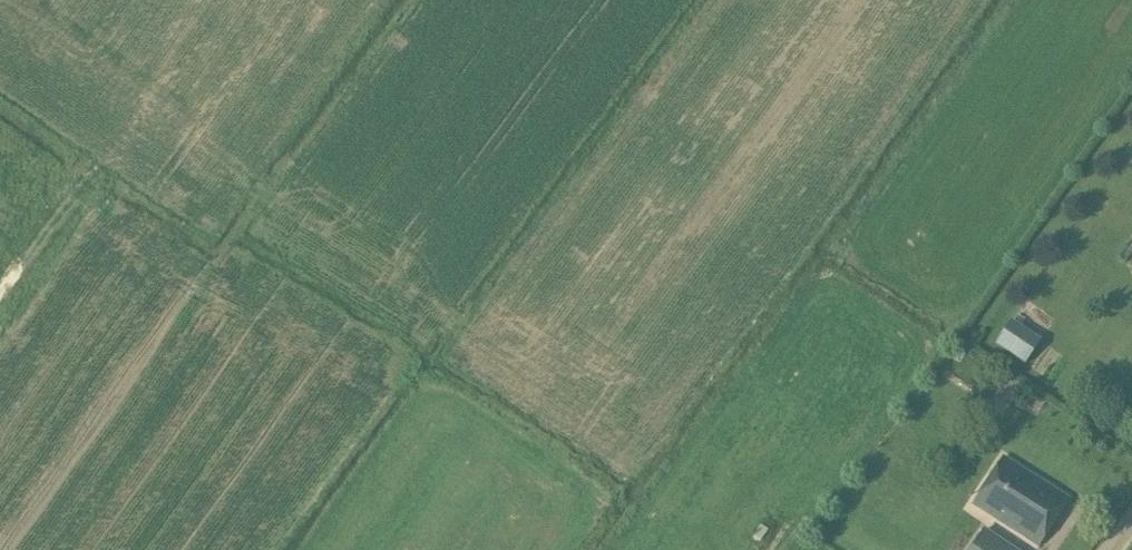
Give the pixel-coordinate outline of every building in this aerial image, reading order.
[(991,344),(1022,362),(1038,336),(1007,318),(991,344)] [(973,503),(1039,545),(1070,498),(1004,456),(973,503)] [(985,529),(972,548),(976,549),(1018,549),(985,529)]
